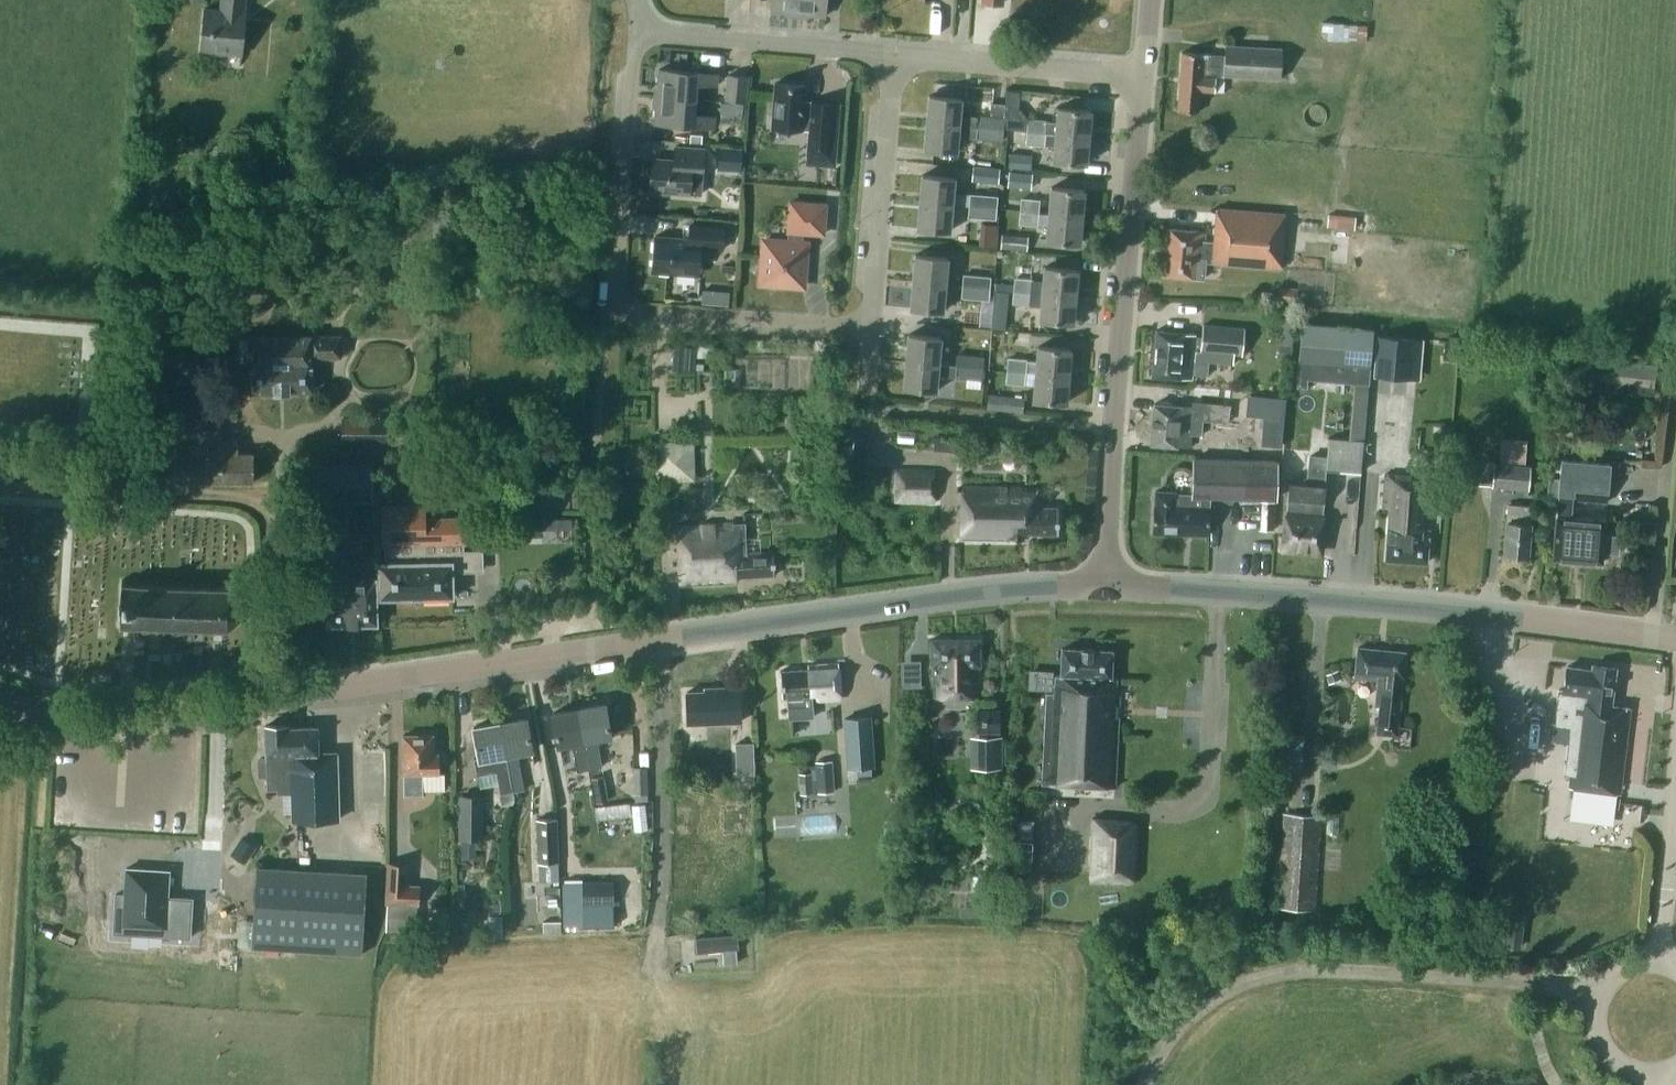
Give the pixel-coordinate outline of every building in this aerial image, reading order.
[(205,8),(201,51),(242,54),(246,11),(245,11),(246,0),(221,0),(220,9),(205,8)] [(798,13),(799,0),(772,0),(771,11),(798,13)] [(798,13),(825,15),(827,0),(799,0),(798,13)] [(1329,24),(1331,40),(1367,36),(1365,20),(1329,24)] [(1182,51),(1178,110),(1199,111),(1200,90),(1215,91),(1216,76),(1211,76),(1212,74),(1222,74),(1222,75),(1280,79),(1282,49),(1226,45),(1225,55),(1214,54),(1182,51)] [(659,68),(657,95),(696,98),(697,83),(717,84),(718,73),(698,72),(698,71),(659,68)] [(724,99),(746,100),(749,75),(727,73),(724,99)] [(772,126),(802,129),(803,128),(809,128),(807,155),(836,157),(840,103),(805,101),(806,85),(775,82),(772,126)] [(696,98),(657,95),(655,122),(694,125),(714,126),(715,116),(695,114),(696,98)] [(929,95),(927,121),(959,124),(977,126),(978,115),(960,113),(962,98),(929,95)] [(742,115),(743,103),(721,101),(720,113),(742,115)] [(1004,104),(991,103),(990,116),(978,115),(977,126),(1004,129),(1005,117),(1004,117),(1003,117),(1004,104)] [(1045,133),(1089,136),(1091,110),(1058,107),(1057,121),(1046,120),(1045,133)] [(1028,131),(1045,133),(1046,120),(1029,119),(1028,131)] [(959,124),(927,121),(924,148),(957,151),(958,136),(976,137),(977,126),(959,124)] [(977,126),(976,137),(1003,140),(1004,129),(977,126)] [(1045,133),(1028,131),(1027,143),(1044,145),(1045,133)] [(1055,145),(1053,160),(1087,163),(1089,136),(1045,133),(1044,145),(1055,145)] [(718,168),(741,167),(740,145),(717,147),(718,168)] [(674,159),(653,158),(650,189),(690,192),(701,193),(704,148),(675,146),(674,159)] [(1009,166),(1031,168),(1032,155),(1010,153),(1009,166)] [(971,180),(998,183),(999,168),(973,165),(971,180)] [(1009,170),(1008,187),(1031,189),(1033,172),(1009,170)] [(955,177),(922,174),(920,201),(953,204),(970,205),(971,194),(953,192),(955,177)] [(1082,216),(1084,189),(1051,186),(1049,213),(1082,216)] [(970,205),(996,207),(997,196),(971,194),(970,205)] [(1021,211),(1038,212),(1039,200),(1022,199),(1021,211)] [(761,277),(761,282),(766,282),(766,285),(778,286),(778,283),(803,285),(807,242),(802,242),(803,231),(824,233),(826,204),(791,201),(788,241),(764,239),(762,264),(760,264),(759,276),(761,277)] [(953,204),(920,201),(918,227),(950,230),(953,204)] [(995,219),(996,207),(970,205),(969,216),(995,219)] [(1217,208),(1214,241),(1205,240),(1205,231),(1170,228),(1166,275),(1201,278),(1202,262),(1281,269),(1285,214),(1217,208)] [(1038,212),(1021,211),(1020,223),(1037,224),(1038,212)] [(1048,225),(1047,240),(1080,242),(1082,216),(1049,213),(1038,212),(1037,224),(1048,225)] [(690,238),(656,235),(653,270),(698,274),(700,246),(722,248),(724,226),(691,224),(690,238)] [(1001,247),(1027,250),(1028,236),(1002,233),(1001,247)] [(915,254),(913,280),(946,283),(948,257),(915,254)] [(1045,266),(1042,293),(1075,295),(1078,269),(1045,266)] [(963,273),(962,285),(990,287),(991,276),(963,273)] [(1014,277),(1013,290),(1032,292),(1033,278),(1014,277)] [(946,283),(913,280),(911,307),(943,310),(946,283)] [(990,287),(962,285),(961,297),(989,299),(990,287)] [(727,303),(728,290),(701,287),(700,300),(727,303)] [(1296,300),(1297,288),(1281,287),(1280,299),(1296,300)] [(1032,292),(1013,290),(1012,303),(1032,304),(1032,292)] [(1075,295),(1042,293),(1040,319),(1073,322),(1075,295)] [(1203,323),(1202,335),(1212,336),(1209,361),(1233,364),(1234,354),(1241,354),(1244,327),(1203,323)] [(1289,478),(1283,548),(1321,551),(1323,525),(1324,512),(1322,512),(1327,469),(1361,471),(1373,330),(1303,324),(1297,385),(1307,385),(1307,377),(1354,382),(1349,439),(1329,437),(1327,457),(1310,455),(1307,480),(1289,478)] [(1212,336),(1202,335),(1194,335),(1194,333),(1156,330),(1152,375),(1190,378),(1190,374),(1208,375),(1209,361),(1212,336)] [(908,333),(906,360),(939,363),(941,336),(908,333)] [(250,337),(239,337),(240,362),(251,361),(252,392),(313,389),(312,356),(341,355),(340,334),(311,335),(250,337)] [(1378,336),(1376,371),(1411,374),(1413,338),(1378,336)] [(1449,336),(1448,344),(1459,345),(1460,337),(1449,336)] [(1291,357),(1293,345),(1279,343),(1278,355),(1291,357)] [(1069,375),(1071,348),(1038,346),(1037,360),(1026,359),(1025,371),(1069,375)] [(956,364),(983,367),(984,355),(957,353),(956,364)] [(1558,354),(1557,365),(1568,366),(1569,354),(1558,354)] [(1579,354),(1577,368),(1579,386),(1653,395),(1657,364),(1579,354)] [(1008,358),(1007,370),(1025,371),(1026,359),(1008,358)] [(956,364),(939,363),(906,360),(904,386),(936,389),(938,374),(955,375),(956,364)] [(956,364),(955,375),(967,376),(982,378),(983,367),(956,364)] [(1024,384),(1025,371),(1007,370),(1006,382),(1024,384)] [(1035,384),(1033,399),(1066,402),(1069,375),(1025,371),(1024,384),(1035,384)] [(1568,379),(1557,378),(1556,396),(1567,397),(1568,379)] [(1177,445),(1191,446),(1192,433),(1201,434),(1202,419),(1228,421),(1231,390),(1194,387),(1192,405),(1180,404),(1180,405),(1154,403),(1151,443),(1177,445)] [(989,392),(987,408),(1022,412),(1024,396),(989,392)] [(366,444),(392,444),(392,414),(367,414),(366,444)] [(174,481),(254,481),(254,453),(238,453),(238,440),(223,440),(224,418),(181,418),(181,440),(163,440),(164,457),(174,457),(174,481)] [(838,426),(837,461),(861,461),(862,426),(838,426)] [(961,452),(962,438),(935,435),(933,449),(961,452)] [(1499,461),(1495,461),(1492,485),(1528,488),(1530,464),(1524,464),(1526,438),(1501,436),(1499,461)] [(654,441),(656,481),(696,480),(694,439),(654,441)] [(1156,490),(1154,532),(1208,535),(1210,496),(1276,498),(1277,460),(1194,457),(1193,494),(1175,493),(1175,491),(1156,490)] [(1610,463),(1562,459),(1560,478),(1549,477),(1547,498),(1559,498),(1557,515),(1553,558),(1602,562),(1603,551),(1615,552),(1616,535),(1604,534),(1606,520),(1571,517),(1573,498),(1606,501),(1610,463)] [(373,490),(372,464),(319,465),(320,491),(373,490)] [(894,501),(935,503),(935,467),(894,467),(894,501)] [(1390,511),(1386,559),(1427,562),(1429,530),(1421,529),(1422,510),(1430,511),(1432,477),(1386,473),(1383,510),(1390,511)] [(1058,533),(1058,506),(1038,506),(1039,483),(1033,483),(1033,486),(963,485),(962,537),(1010,538),(1010,539),(1024,539),(1024,533),(1058,533)] [(1261,501),(1260,528),(1273,528),(1274,502),(1261,501)] [(1533,506),(1521,505),(1508,504),(1507,521),(1506,521),(1503,553),(1528,555),(1533,506)] [(384,505),(384,544),(386,544),(386,562),(380,562),(381,597),(454,596),(453,571),(477,571),(477,550),(464,550),(464,542),(465,542),(465,517),(425,518),(425,505),(384,505)] [(542,519),(524,519),(524,529),(542,528),(542,519)] [(677,526),(680,585),(736,582),(736,577),(775,574),(774,551),(746,553),(744,522),(677,526)] [(338,566),(338,549),(326,549),(326,566),(338,566)] [(328,579),(329,625),(378,624),(377,578),(328,579)] [(123,623),(227,627),(228,631),(231,630),(229,626),(240,617),(243,619),(244,616),(241,615),(241,601),(245,600),(244,597),(240,599),(230,589),(232,586),(229,585),(228,588),(125,583),(125,579),(122,579),(120,627),(123,627),(123,623)] [(980,638),(931,638),(932,665),(932,683),(935,683),(935,696),(977,696),(977,665),(980,665),(980,638)] [(1405,651),(1358,647),(1355,677),(1378,679),(1376,704),(1380,705),(1377,733),(1397,735),(1403,676),(1402,675),(1405,651)] [(1041,783),(1115,787),(1119,695),(1115,695),(1116,676),(1111,676),(1112,650),(1062,648),(1061,674),(1056,674),(1055,692),(1046,691),(1041,783)] [(900,686),(919,685),(919,658),(899,659),(900,686)] [(841,697),(839,662),(808,664),(808,669),(781,670),(783,697),(788,696),(790,718),(813,716),(811,699),(841,697)] [(1611,704),(1616,667),(1592,664),(1592,669),(1567,666),(1563,689),(1558,689),(1554,724),(1555,724),(1553,739),(1568,740),(1565,773),(1571,774),(1569,787),(1620,793),(1630,707),(1611,704)] [(1340,681),(1337,672),(1326,676),(1329,685),(1340,681)] [(687,691),(688,735),(741,733),(739,686),(721,687),(721,690),(687,691)] [(605,703),(579,707),(585,740),(589,768),(602,766),(597,738),(611,735),(605,703)] [(585,740),(579,707),(553,712),(558,745),(572,742),(576,770),(589,768),(585,740)] [(999,729),(999,709),(977,709),(978,729),(999,729)] [(857,781),(872,780),(871,765),(875,765),(872,714),(843,716),(847,767),(855,766),(857,781)] [(527,717),(500,722),(513,791),(513,790),(514,791),(525,789),(518,752),(532,749),(527,717)] [(513,791),(500,722),(474,727),(479,756),(474,757),(477,775),(497,772),(501,793),(513,791),(514,791),(513,790),(513,791)] [(337,751),(319,752),(318,726),(289,727),(289,724),(265,725),(267,758),(260,758),(260,774),(267,774),(268,789),(276,788),(276,793),(290,793),(291,820),(339,818),(337,751)] [(434,753),(434,734),(403,734),(404,773),(405,794),(422,794),(422,773),(438,773),(438,753),(434,753)] [(1002,767),(1001,735),(984,736),(985,767),(1002,767)] [(735,742),(736,774),(754,773),(753,741),(735,742)] [(818,791),(834,790),(832,762),(817,763),(818,791)] [(647,766),(634,766),(635,792),(648,792),(647,766)] [(811,772),(798,772),(799,792),(812,792),(811,772)] [(608,800),(604,776),(593,778),(597,802),(608,800)] [(501,805),(515,802),(513,791),(501,793),(499,794),(501,805)] [(482,796),(460,796),(459,837),(482,837),(482,796)] [(1278,907),(1315,910),(1321,815),(1286,812),(1278,907)] [(1088,881),(1136,883),(1139,817),(1091,814),(1088,881)] [(539,861),(539,880),(560,879),(558,817),(536,818),(538,861),(539,861)] [(1015,839),(1033,842),(1037,820),(1018,817),(1015,839)] [(476,838),(463,838),(462,856),(476,856),(476,838)] [(1032,860),(1033,842),(1019,841),(1018,859),(1032,860)] [(419,885),(407,884),(408,864),(388,863),(386,902),(419,904),(419,885)] [(252,947),(363,953),(368,874),(257,867),(252,947)] [(126,868),(124,925),(165,926),(165,935),(191,936),(192,897),(175,896),(175,898),(168,898),(169,870),(126,868)] [(614,925),(612,879),(584,880),(585,925),(614,925)] [(1520,946),(1524,915),(1508,913),(1504,944),(1520,946)] [(543,921),(544,932),(561,932),(561,921),(543,921)] [(722,949),(723,963),(738,962),(736,947),(739,947),(738,932),(695,936),(697,951),(722,949)]
